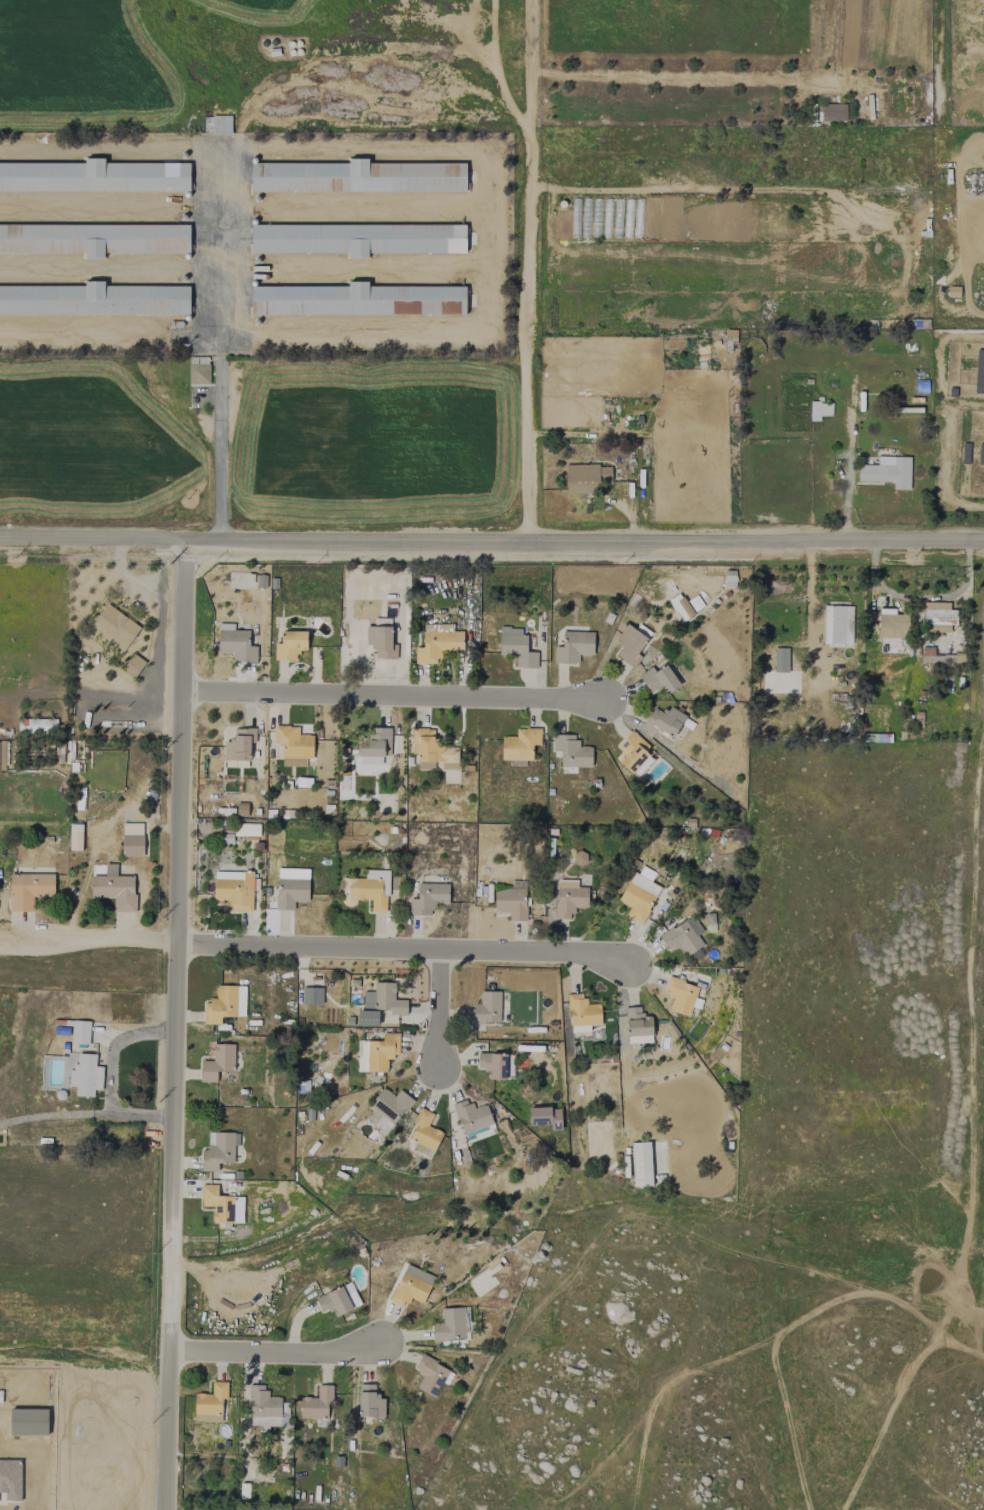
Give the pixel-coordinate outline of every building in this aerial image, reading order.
[(845,121),(846,104),(817,104),(817,121),(845,121)] [(210,135),(231,135),(231,118),(210,118),(210,135)] [(103,163),(103,158),(84,158),(84,163),(0,163),(0,191),(189,191),(189,163),(103,163)] [(465,163),(367,163),(367,158),(347,158),(347,163),(250,163),(250,191),(465,191),(465,163)] [(9,225),(9,224),(0,224),(0,253),(83,252),(83,259),(104,259),(104,253),(189,253),(189,224),(9,225)] [(465,253),(465,225),(250,224),(250,253),(347,253),(347,258),(367,258),(367,253),(465,253)] [(103,286),(103,281),(83,281),(83,286),(0,286),(0,314),(189,315),(189,286),(103,286)] [(347,286),(250,286),(250,315),(465,314),(465,286),(367,286),(367,282),(347,282),(347,286)] [(975,349),(974,393),(983,394),(983,350),(975,349)] [(188,385),(209,385),(209,357),(188,357),(188,385)] [(832,416),(832,402),(810,402),(810,421),(819,421),(819,416),(832,416)] [(909,457),(877,456),(877,465),(858,465),(857,481),(893,482),(893,489),(909,490),(909,457)] [(610,464),(565,466),(566,494),(598,494),(598,481),(611,480),(610,464)] [(735,586),(735,570),(724,571),(724,587),(735,586)] [(681,622),(693,615),(680,593),(668,600),(681,622)] [(687,601),(694,611),(702,605),(695,596),(687,601)] [(949,632),(950,625),(956,625),(956,610),(949,610),(949,603),(923,602),(923,624),(931,625),(930,632),(949,632)] [(140,628),(106,603),(89,627),(123,651),(140,628)] [(822,644),(852,645),(852,607),(823,606),(822,644)] [(895,609),(878,608),(878,638),(907,638),(908,615),(895,614),(895,609)] [(635,629),(625,623),(616,639),(622,642),(614,657),(634,668),(640,656),(637,655),(651,631),(638,624),(635,629)] [(256,663),(256,646),(248,646),(249,625),(234,625),(234,630),(218,630),(217,653),(232,653),(232,663),(256,663)] [(396,659),(396,644),(391,644),(391,627),(366,626),(365,645),(374,645),(373,658),(396,659)] [(536,668),(537,652),(526,652),(526,635),(521,635),(521,628),(499,627),(499,654),(515,655),(515,668),(536,668)] [(306,651),(306,632),(281,631),(281,644),(274,643),(274,660),(297,660),(297,651),(306,651)] [(463,651),(462,631),(422,632),(422,648),(415,648),(415,664),(439,664),(439,651),(463,651)] [(593,632),(562,631),(562,647),(554,647),(554,663),(578,663),(578,655),(593,655),(593,632)] [(773,672),(788,672),(788,648),(774,648),(773,672)] [(145,662),(133,654),(122,669),(133,678),(145,662)] [(680,685),(666,665),(655,672),(651,667),(638,676),(650,694),(659,687),(665,695),(680,685)] [(653,707),(644,723),(672,739),(685,716),(668,706),(663,713),(653,707)] [(56,719),(19,718),(18,734),(56,735),(56,719)] [(305,767),(305,758),(312,759),(312,735),(298,735),(298,726),(274,726),(274,742),(281,742),(281,766),(305,767)] [(358,764),(382,765),(382,751),(390,752),(390,728),(371,727),(371,738),(359,738),(358,764)] [(223,760),(235,760),(235,766),(248,766),(248,743),(255,743),(255,728),(234,728),(234,740),(223,740),(223,760)] [(434,729),(411,728),(411,754),(417,754),(417,769),(434,769),(434,762),(441,762),(441,770),(459,770),(459,745),(434,745),(434,729)] [(540,745),(540,729),(516,728),(516,737),(501,736),(501,760),(531,760),(532,745),(540,745)] [(649,747),(631,730),(615,747),(623,754),(617,760),(636,778),(653,760),(645,752),(649,747)] [(591,767),(591,747),(576,746),(576,735),(552,734),(552,751),(560,751),(560,767),(591,767)] [(237,816),(246,815),(245,803),(236,803),(237,816)] [(142,823),(122,823),(122,856),(142,856),(142,823)] [(82,824),(69,824),(69,850),(81,850),(82,824)] [(259,837),(259,824),(234,824),(234,836),(259,837)] [(572,861),(584,865),(587,854),(576,850),(572,861)] [(134,876),(116,876),(116,864),(104,864),(104,875),(91,875),(91,898),(113,898),(113,912),(134,912),(134,876)] [(388,912),(388,870),(365,870),(365,878),(347,878),(347,906),(354,906),(354,899),(371,899),(371,912),(388,912)] [(253,872),(214,871),(213,899),(226,900),(226,912),(252,912),(253,872)] [(661,887),(633,872),(618,901),(629,907),(625,915),(641,924),(661,887)] [(53,897),(53,874),(9,874),(10,911),(33,911),(32,897),(53,897)] [(294,910),(294,902),(308,902),(308,878),(276,877),(276,910),(294,910)] [(577,880),(556,880),(556,919),(572,919),(572,908),(587,908),(587,887),(577,887),(577,880)] [(494,912),(508,912),(508,921),(525,921),(526,881),(511,881),(511,889),(494,888),(494,912)] [(448,904),(448,884),(417,883),(417,899),(409,899),(409,915),(430,916),(431,903),(448,904)] [(703,931),(690,914),(659,938),(669,951),(678,944),(687,956),(703,945),(696,935),(703,931)] [(698,987),(668,977),(662,993),(673,996),(669,1010),(688,1017),(698,987)] [(378,1026),(378,1012),(406,1012),(407,1000),(394,1000),(395,982),(374,982),(374,992),(363,992),(362,1010),(357,1010),(357,1026),(378,1026)] [(244,1016),(245,986),(216,985),(215,1001),(204,1001),(203,1024),(220,1024),(220,1015),(244,1016)] [(301,1004),(321,1004),(322,988),(302,987),(301,1004)] [(500,1023),(499,991),(479,991),(479,1004),(473,1004),(473,1014),(469,1014),(470,1023),(500,1023)] [(651,1016),(641,1017),(641,1006),(625,1007),(627,1044),(652,1043),(651,1016)] [(88,1045),(89,1021),(72,1020),(71,1044),(88,1045)] [(357,1071),(386,1072),(387,1057),(398,1057),(399,1033),(382,1033),(382,1041),(358,1041),(357,1071)] [(233,1072),(234,1044),(213,1044),(212,1061),(200,1061),(200,1082),(216,1082),(216,1071),(233,1072)] [(75,1096),(93,1096),(93,1090),(101,1090),(102,1067),(95,1066),(96,1054),(76,1053),(75,1071),(69,1071),(68,1086),(75,1087),(75,1096)] [(506,1079),(506,1054),(477,1053),(477,1069),(486,1069),(486,1079),(506,1079)] [(385,1133),(413,1101),(399,1090),(393,1097),(383,1088),(367,1106),(374,1112),(368,1119),(385,1133)] [(452,1104),(463,1134),(493,1123),(486,1104),(471,1109),(468,1099),(452,1104)] [(550,1130),(561,1129),(560,1107),(529,1108),(529,1125),(550,1124),(550,1130)] [(434,1152),(442,1132),(427,1126),(433,1114),(419,1108),(412,1123),(415,1125),(409,1138),(416,1141),(412,1150),(422,1154),(425,1148),(434,1152)] [(233,1164),(234,1145),(238,1145),(238,1133),(208,1132),(207,1149),(201,1149),(201,1171),(217,1171),(218,1163),(233,1164)] [(651,1186),(650,1142),(631,1143),(632,1186),(651,1186)] [(243,1197),(217,1196),(217,1185),(201,1185),(201,1206),(212,1206),(212,1223),(242,1223),(243,1197)] [(404,1307),(408,1297),(423,1304),(434,1276),(405,1264),(390,1301),(404,1307)] [(335,1317),(360,1304),(349,1282),(329,1293),(328,1291),(315,1298),(322,1313),(330,1308),(335,1317)] [(464,1339),(463,1308),(439,1308),(440,1323),(432,1323),(432,1341),(464,1339)] [(443,1382),(447,1384),(453,1372),(421,1355),(413,1369),(423,1375),(415,1388),(434,1398),(443,1382)] [(194,1393),(194,1415),(205,1415),(205,1421),(221,1422),(221,1398),(226,1398),(227,1382),(212,1382),(211,1394),(194,1393)] [(384,1398),(376,1398),(376,1384),(359,1384),(358,1417),(384,1417),(384,1398)] [(288,1426),(288,1413),(281,1413),(280,1397),(266,1397),(266,1385),(249,1385),(249,1426),(288,1426)] [(332,1402),(332,1385),(317,1385),(317,1397),(300,1397),(300,1418),(327,1418),(327,1402),(332,1402)] [(9,1435),(47,1436),(48,1409),(9,1408),(9,1435)] [(4,1493),(4,1501),(20,1501),(21,1460),(0,1460),(0,1493),(4,1493)]
